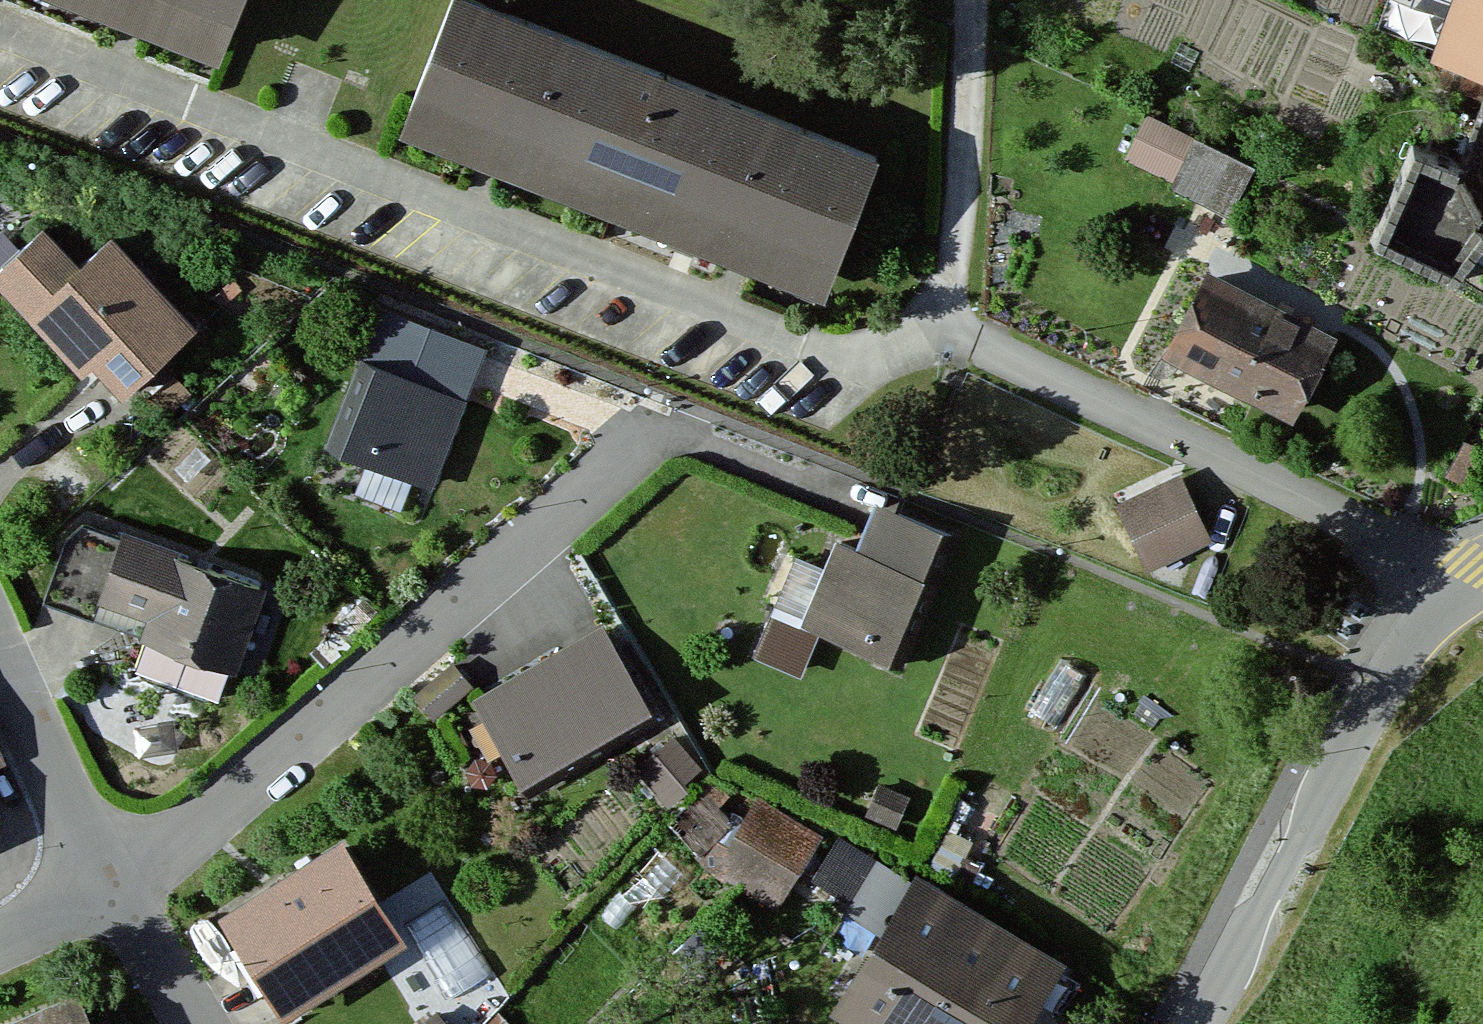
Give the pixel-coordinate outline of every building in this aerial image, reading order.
[(223,53),(244,0),(89,0),(223,53)] [(459,0),(458,0),(408,133),(828,289),(878,156),(459,0)] [(1427,62),(1482,83),(1482,0),(1453,0),(1427,62)] [(1248,167),(1148,118),(1128,160),(1179,185),(1176,191),(1224,215),(1227,208),(1248,167)] [(43,235),(0,273),(0,289),(79,375),(92,364),(122,397),(191,334),(111,246),(80,275),(43,235)] [(1334,340),(1210,279),(1171,358),(1294,419),(1334,340)] [(381,314),(361,366),(459,401),(478,350),(381,314)] [(459,401),(361,366),(331,449),(429,485),(459,401)] [(164,422),(192,398),(176,379),(148,403),(164,422)] [(1448,477),(1475,489),(1482,471),(1482,451),(1464,442),(1448,477)] [(1180,478),(1119,507),(1148,569),(1210,541),(1180,478)] [(945,538),(876,509),(857,554),(836,545),(824,573),(798,561),(757,656),(801,674),(816,637),(889,668),(945,538)] [(263,581),(124,535),(101,604),(150,620),(142,643),(233,672),(263,581)] [(647,719),(600,633),(474,703),(521,788),(647,719)] [(433,720),(472,689),(453,665),(414,697),(433,720)] [(676,738),(637,769),(667,806),(705,775),(676,738)] [(908,799),(878,788),(866,819),(897,830),(908,799)] [(820,832),(756,794),(715,863),(779,901),(820,832)] [(888,929),(915,886),(840,840),(813,883),(888,929)] [(340,846),(221,919),(282,1017),(401,945),(340,846)] [(918,880),(915,886),(888,929),(836,1012),(856,1023),(1027,1023),(1061,966),(918,880)] [(26,1023),(105,1023),(93,996),(26,1023)]
